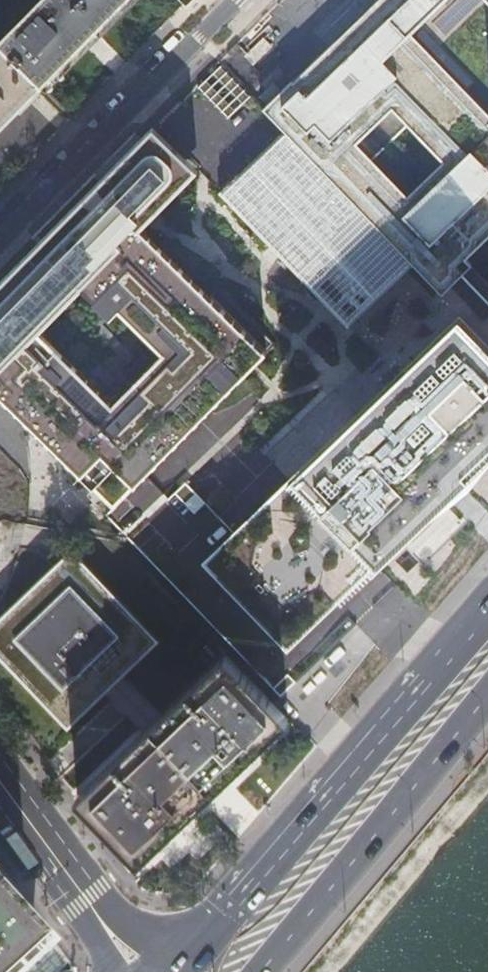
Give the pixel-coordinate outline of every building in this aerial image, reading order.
[(41,87),(46,93),(137,0),(39,0),(0,39),(0,47),(41,87)] [(263,109),(285,131),(413,263),(442,294),(461,275),(471,265),(463,256),(487,232),(487,117),(409,33),(444,0),(376,0),(263,109)] [(19,108),(24,113),(43,93),(39,89),(41,87),(0,47),(0,128),(19,108)] [(0,281),(0,368),(121,246),(116,241),(130,226),(136,231),(146,221),(153,213),(197,169),(153,126),(0,281)] [(410,266),(413,263),(285,131),(283,133),(284,134),(280,138),(271,147),(270,146),(267,149),(268,150),(252,166),(250,165),(248,167),(249,168),(232,185),(224,192),(223,192),(221,194),(224,197),(225,196),(247,218),(246,219),(249,223),(251,221),(272,243),(270,244),(273,247),(275,246),(297,269),(296,270),(299,273),(300,272),(322,296),(321,297),(324,299),(325,298),(348,322),(347,323),(349,325),(351,323),(350,322),(357,315),(374,299),(375,300),(378,297),(377,296),(391,282),(399,275),(409,265),(410,266)] [(279,362),(279,377),(279,379),(289,390),(293,386),(340,435),(352,424),(305,373),(316,362),(315,349),(311,345),(306,340),(301,339),(205,242),(205,238),(199,231),(176,230),(173,232),(153,213),(146,221),(166,240),(164,243),(173,252),(193,253),(195,250),(293,348),(279,362)] [(454,305),(442,294),(413,263),(410,266),(409,265),(399,275),(441,317),(454,305)] [(441,317),(399,275),(391,282),(433,325),(441,317)] [(470,322),(462,314),(459,317),(462,320),(440,340),(437,337),(435,339),(437,343),(431,348),(421,359),(415,364),(412,361),(409,363),(412,366),(409,370),(389,389),(386,386),(383,388),(386,392),(362,414),(359,411),(356,414),(359,417),(352,424),(340,435),(336,439),(333,435),(330,438),(333,441),(309,464),(306,461),(304,463),(334,494),(323,504),(352,535),(364,523),(377,536),(487,429),(487,305),(470,322)] [(200,454),(181,436),(159,457),(178,476),(200,454)] [(0,615),(0,656),(67,728),(158,638),(72,547),(0,615)] [(138,859),(288,716),(226,651),(77,793),(138,859)] [(13,931),(21,923),(10,912),(0,901),(0,943),(13,931)]
